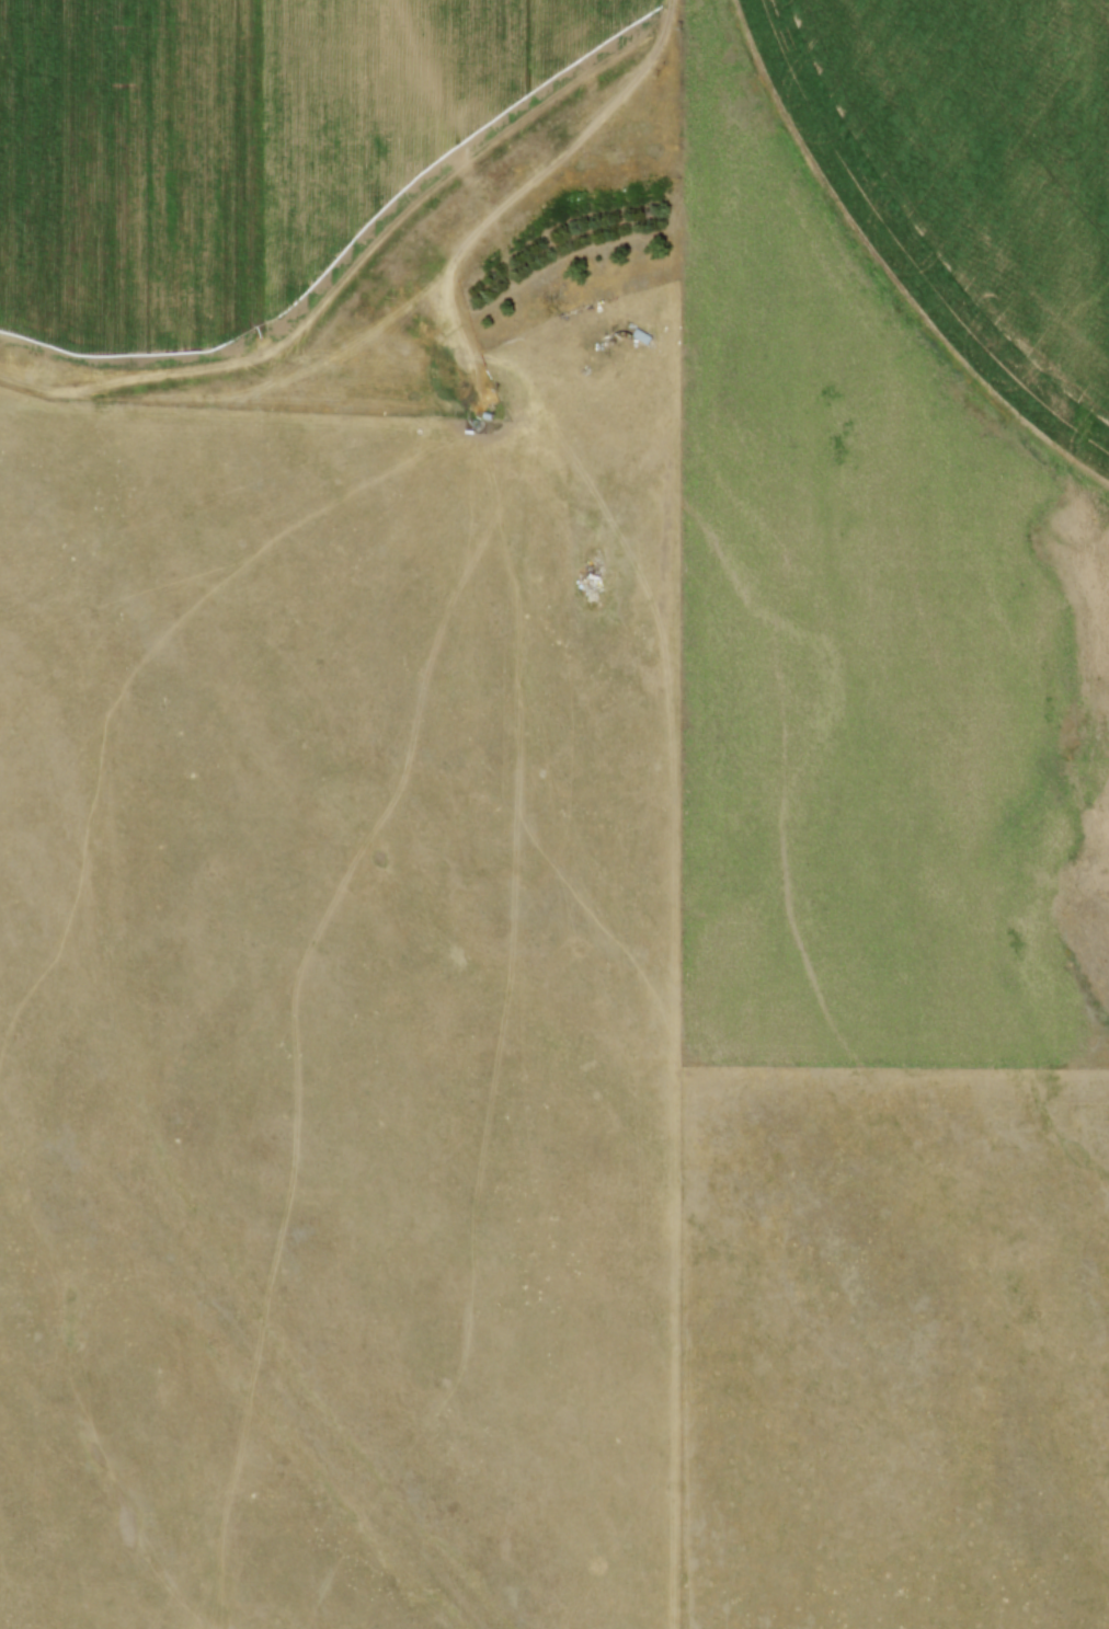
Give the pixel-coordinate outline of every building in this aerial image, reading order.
[(559,196),(562,206),(584,201),(582,191),(559,196)]
